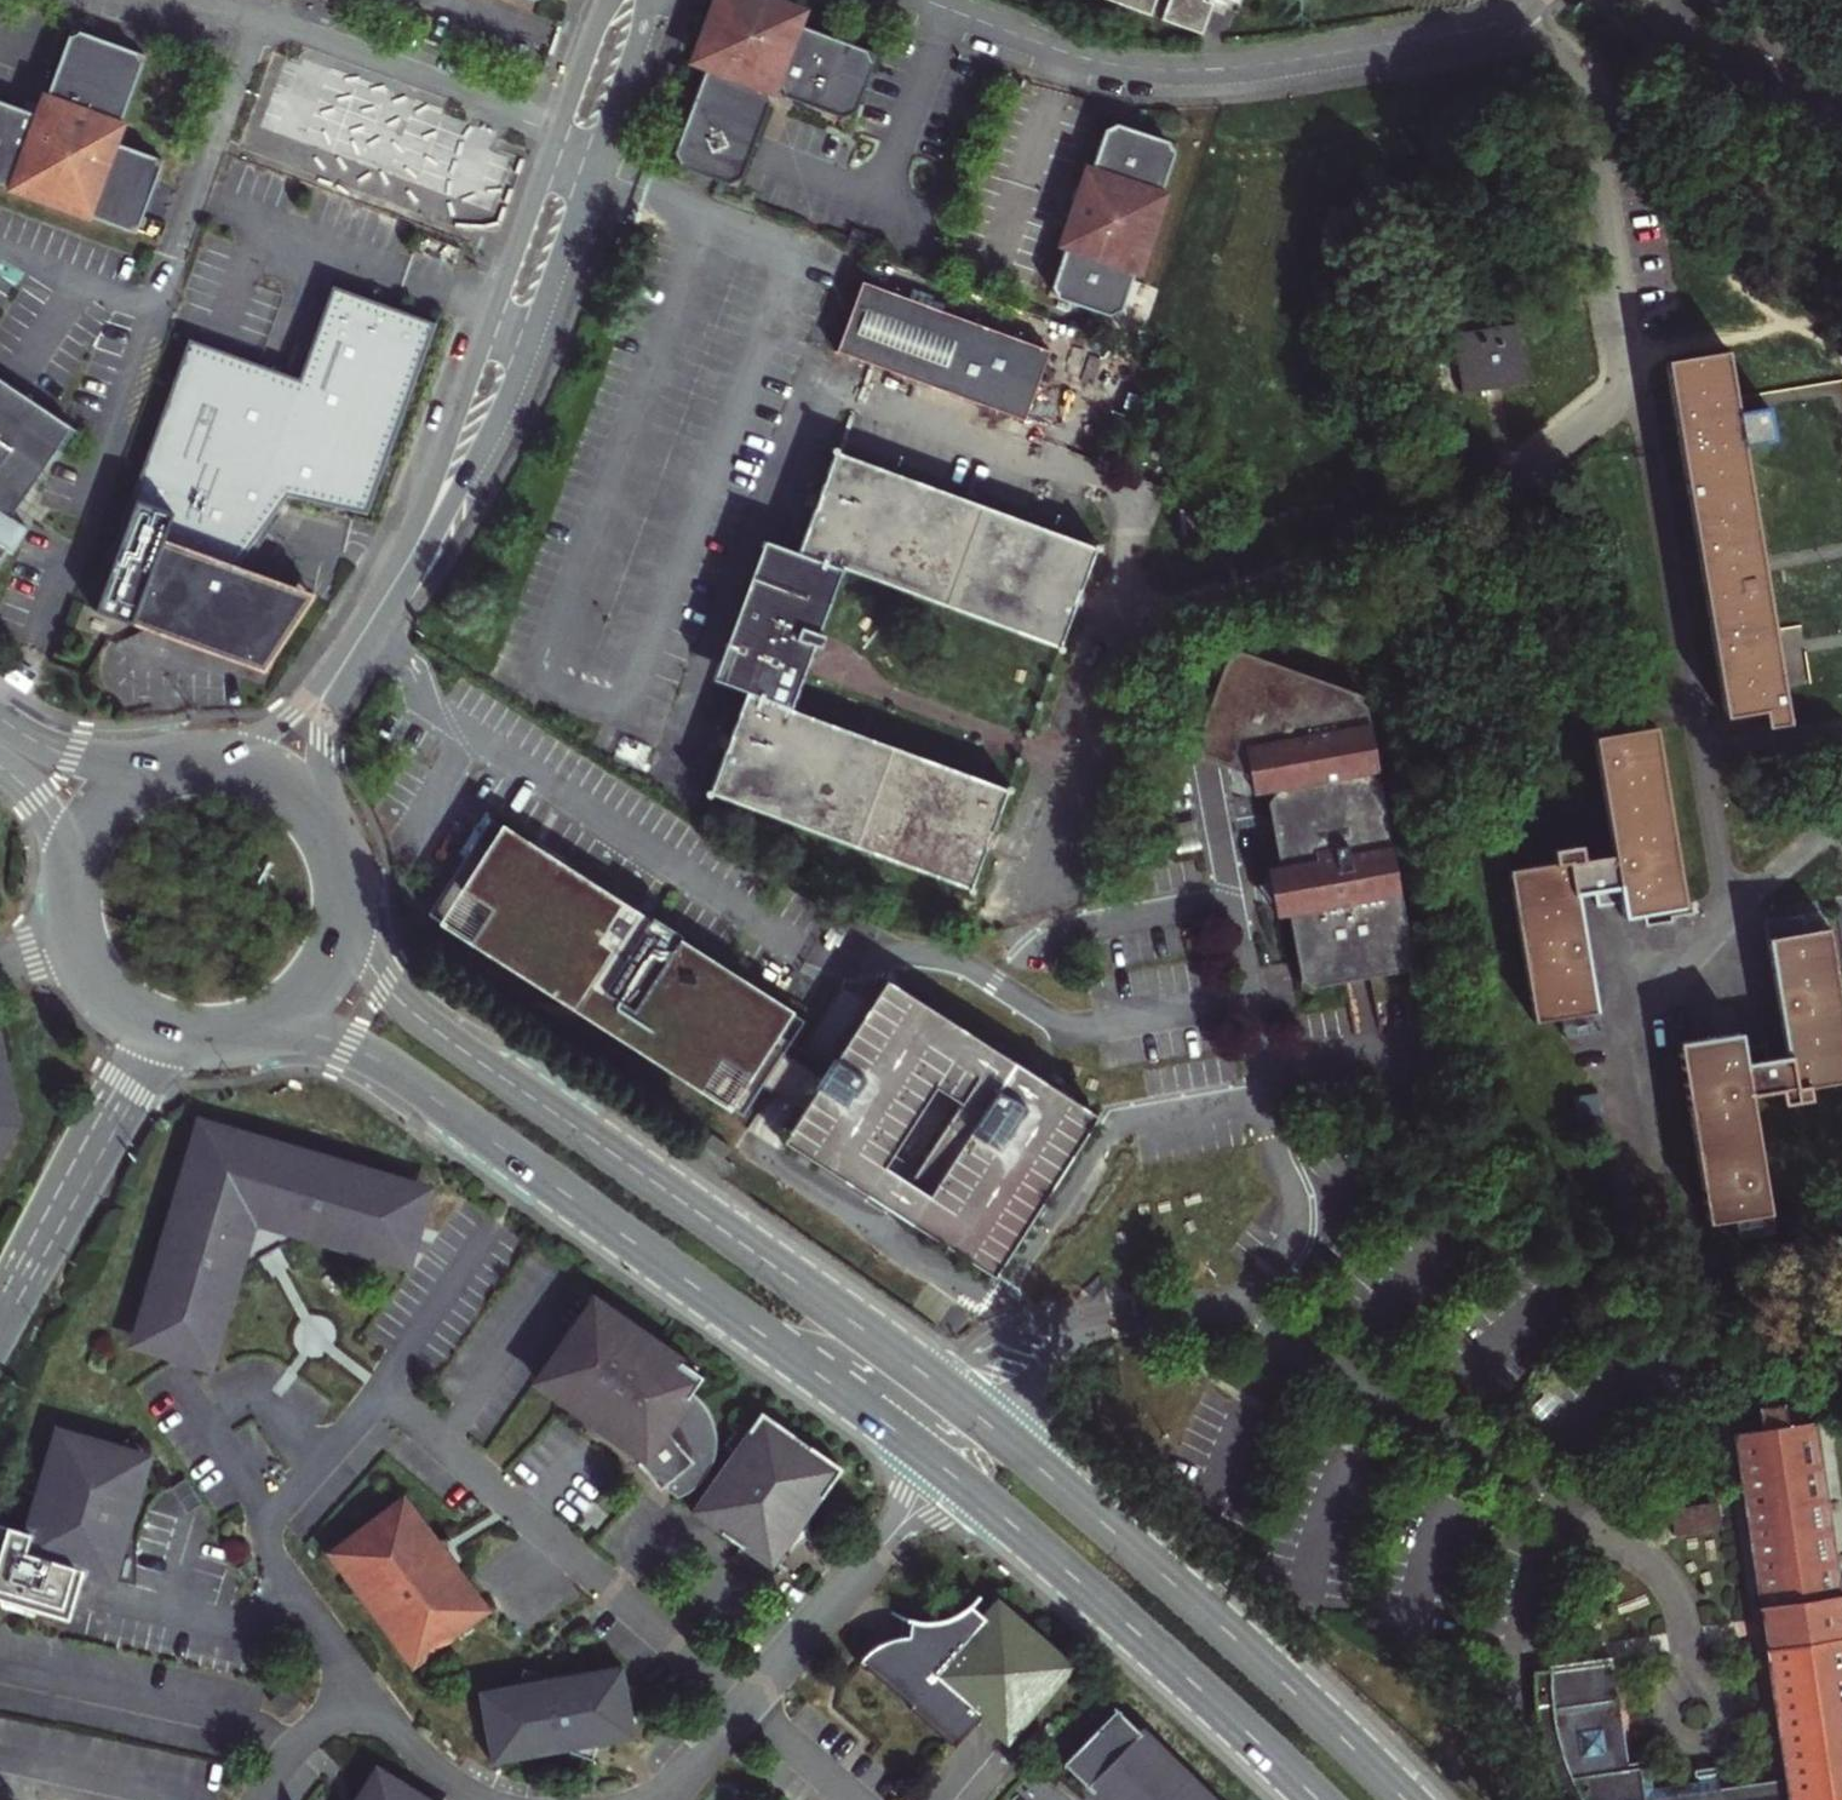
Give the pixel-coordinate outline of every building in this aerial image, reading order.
[(768,103),(759,82),(775,75),(784,95),(850,118),(877,48),(800,20),(805,6),(788,0),(709,0),(687,58),(701,64),(666,158),(737,185),(768,103)] [(1151,18),(1158,0),(1099,0),(1151,18)] [(1162,22),(1199,35),(1212,7),(1203,1),(1203,0),(1170,0),(1162,22)] [(68,32),(36,119),(0,106),(0,189),(131,237),(159,163),(109,145),(142,59),(68,32)] [(1129,247),(1143,212),(1146,212),(1165,159),(1166,155),(1098,129),(1077,185),(1070,183),(1056,220),(1063,223),(1042,278),(1112,303),(1133,249),(1129,247)] [(1047,349),(862,282),(837,349),(847,352),(1005,411),(1022,417),(1026,407),(1047,349)] [(439,322),(336,284),(301,376),(273,366),(192,336),(109,558),(113,559),(95,608),(273,673),(314,592),(237,563),(289,494),(369,512),(439,322)] [(1461,398),(1529,385),(1513,297),(1445,310),(1461,398)] [(1692,358),(1666,362),(1724,715),(1763,709),(1766,725),(1787,722),(1784,706),(1783,706),(1774,652),(1761,567),(1723,334),(1689,340),(1692,358)] [(3,546),(11,552),(27,528),(10,517),(71,427),(0,379),(0,551),(3,546)] [(834,451),(818,497),(799,551),(766,539),(726,647),(714,679),(745,693),(787,716),(795,697),(809,662),(813,648),(824,652),(830,634),(820,630),(843,567),(1054,645),(1073,593),(1090,546),(1074,540),(1055,533),(834,451)] [(1408,967),(1375,769),(1362,693),(1227,643),(1188,750),(1206,757),(1222,763),(1263,778),(1264,787),(1261,787),(1274,862),(1282,910),(1290,956),(1295,986),(1408,967)] [(787,716),(745,693),(729,736),(707,802),(966,898),(986,841),(1002,800),(787,716)] [(1653,727),(1593,738),(1612,855),(1570,862),(1569,860),(1510,870),(1533,1019),(1593,1009),(1578,919),(1574,893),(1617,886),(1622,916),(1682,907),(1653,727)] [(454,860),(424,915),(748,1093),(784,1028),(770,1020),(788,989),(672,925),(675,920),(646,903),(642,908),(490,826),(474,858),(460,851),(454,860)] [(1269,912),(1282,910),(1274,862),(1261,863),(1269,912)] [(1764,1214),(1745,1094),(1792,1087),(1792,1090),(1841,1081),(1841,1019),(1828,933),(1831,932),(1831,929),(1766,939),(1786,1057),(1743,1063),(1738,1033),(1682,1041),(1709,1222),(1764,1214)] [(882,976),(770,1152),(988,1291),(1101,1115),(882,976)] [(12,1124),(0,1064),(0,1144),(12,1124)] [(227,1137),(232,1139),(234,1133),(199,1122),(189,1157),(195,1159),(197,1152),(201,1146),(207,1142),(215,1138),(220,1137),(227,1137)] [(189,1157),(144,1309),(150,1310),(148,1315),(148,1322),(149,1328),(150,1333),(154,1338),(162,1345),(165,1347),(171,1349),(169,1355),(208,1366),(236,1270),(270,1252),(303,1235),(406,1265),(417,1227),(411,1225),(413,1218),(413,1210),(412,1203),(410,1200),(405,1193),(401,1190),(395,1187),(390,1185),(391,1179),(234,1133),(232,1139),(227,1137),(220,1137),(215,1138),(207,1142),(201,1146),(197,1152),(195,1159),(189,1157)] [(730,1148),(711,1135),(703,1145),(722,1158),(730,1148)] [(413,1218),(411,1225),(417,1227),(428,1190),(391,1179),(390,1185),(395,1187),(401,1190),(405,1193),(410,1200),(412,1203),(413,1210),(413,1218)] [(1616,1197),(1622,1232),(1669,1224),(1664,1190),(1616,1197)] [(667,1485),(662,1489),(676,1498),(695,1488),(705,1477),(713,1461),(716,1447),(715,1423),(708,1408),(692,1392),(702,1377),(592,1303),(536,1383),(574,1409),(577,1404),(590,1421),(643,1458),(638,1465),(652,1481),(659,1475),(667,1485)] [(148,1315),(150,1310),(144,1309),(133,1345),(169,1355),(171,1349),(165,1347),(162,1345),(154,1338),(150,1333),(149,1328),(148,1322),(148,1315)] [(1783,1401),(1784,1413),(1810,1409),(1809,1397),(1783,1401)] [(1810,1409),(1784,1413),(1783,1401),(1782,1398),(1754,1402),(1757,1417),(1732,1420),(1784,1778),(1716,1788),(1712,1762),(1691,1765),(1693,1780),(1649,1785),(1645,1759),(1625,1763),(1609,1657),(1604,1658),(1604,1661),(1552,1669),(1551,1665),(1546,1666),(1546,1670),(1532,1672),(1533,1697),(1536,1722),(1541,1746),(1549,1770),(1558,1794),(1561,1799),(1841,1799),(1841,1624),(1810,1409)] [(574,1409),(567,1419),(581,1434),(590,1421),(577,1404),(574,1409)] [(760,1413),(690,1513),(771,1570),(795,1535),(805,1520),(841,1470),(760,1413)] [(144,1458),(57,1432),(27,1531),(0,1523),(0,1599),(69,1619),(84,1570),(108,1577),(119,1539),(130,1502),(144,1458)] [(659,1475),(652,1481),(659,1490),(662,1489),(667,1485),(659,1475)] [(331,1554),(413,1662),(484,1609),(450,1564),(440,1551),(431,1539),(402,1501),(331,1554)] [(1670,1504),(1672,1533),(1718,1530),(1716,1501),(1670,1504)] [(134,1503),(130,1502),(119,1539),(134,1544),(134,1503)] [(440,1551),(450,1564),(450,1539),(431,1539),(440,1551)] [(863,1655),(856,1664),(865,1671),(866,1669),(910,1707),(908,1708),(954,1747),(980,1716),(992,1726),(1007,1738),(1068,1667),(997,1605),(986,1619),(969,1605),(946,1619),(935,1621),(923,1622),(910,1620),(908,1637),(885,1640),(874,1647),(863,1655)] [(518,1685),(478,1692),(491,1764),(563,1751),(584,1758),(588,1746),(597,1745),(634,1738),(621,1666),(550,1679),(518,1685)] [(523,1669),(518,1685),(550,1679),(523,1669)] [(1115,1710),(1061,1764),(1098,1799),(1207,1799),(1115,1710)] [(597,1745),(588,1746),(584,1758),(592,1760),(597,1745)] [(373,1776),(359,1799),(412,1799),(373,1776)]
